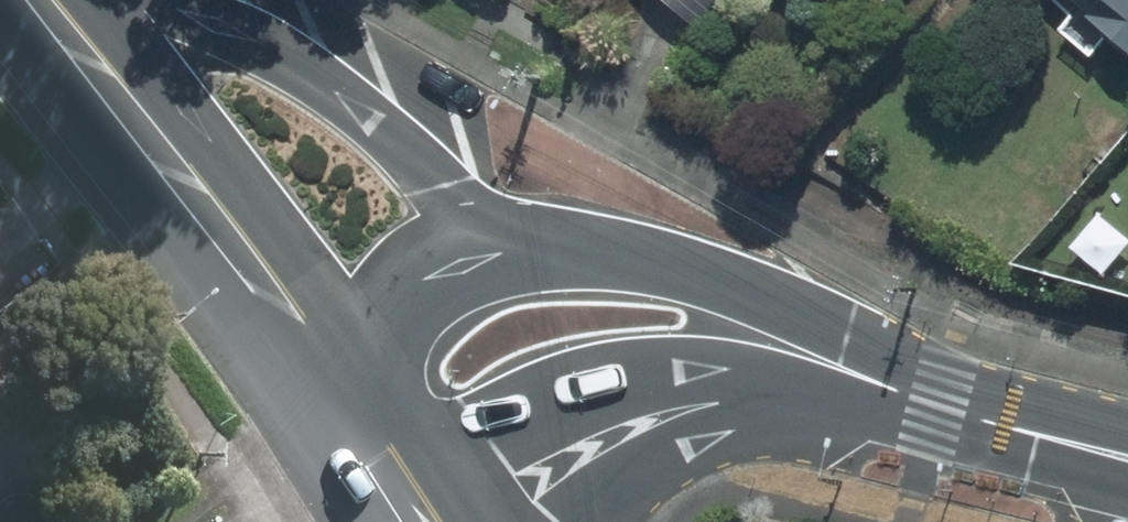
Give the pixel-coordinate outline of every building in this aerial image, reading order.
[(707,28),(731,0),(675,0),(707,28)] [(1123,29),(1116,37),(1127,48),(1127,0),(1089,0),(1123,29)]
